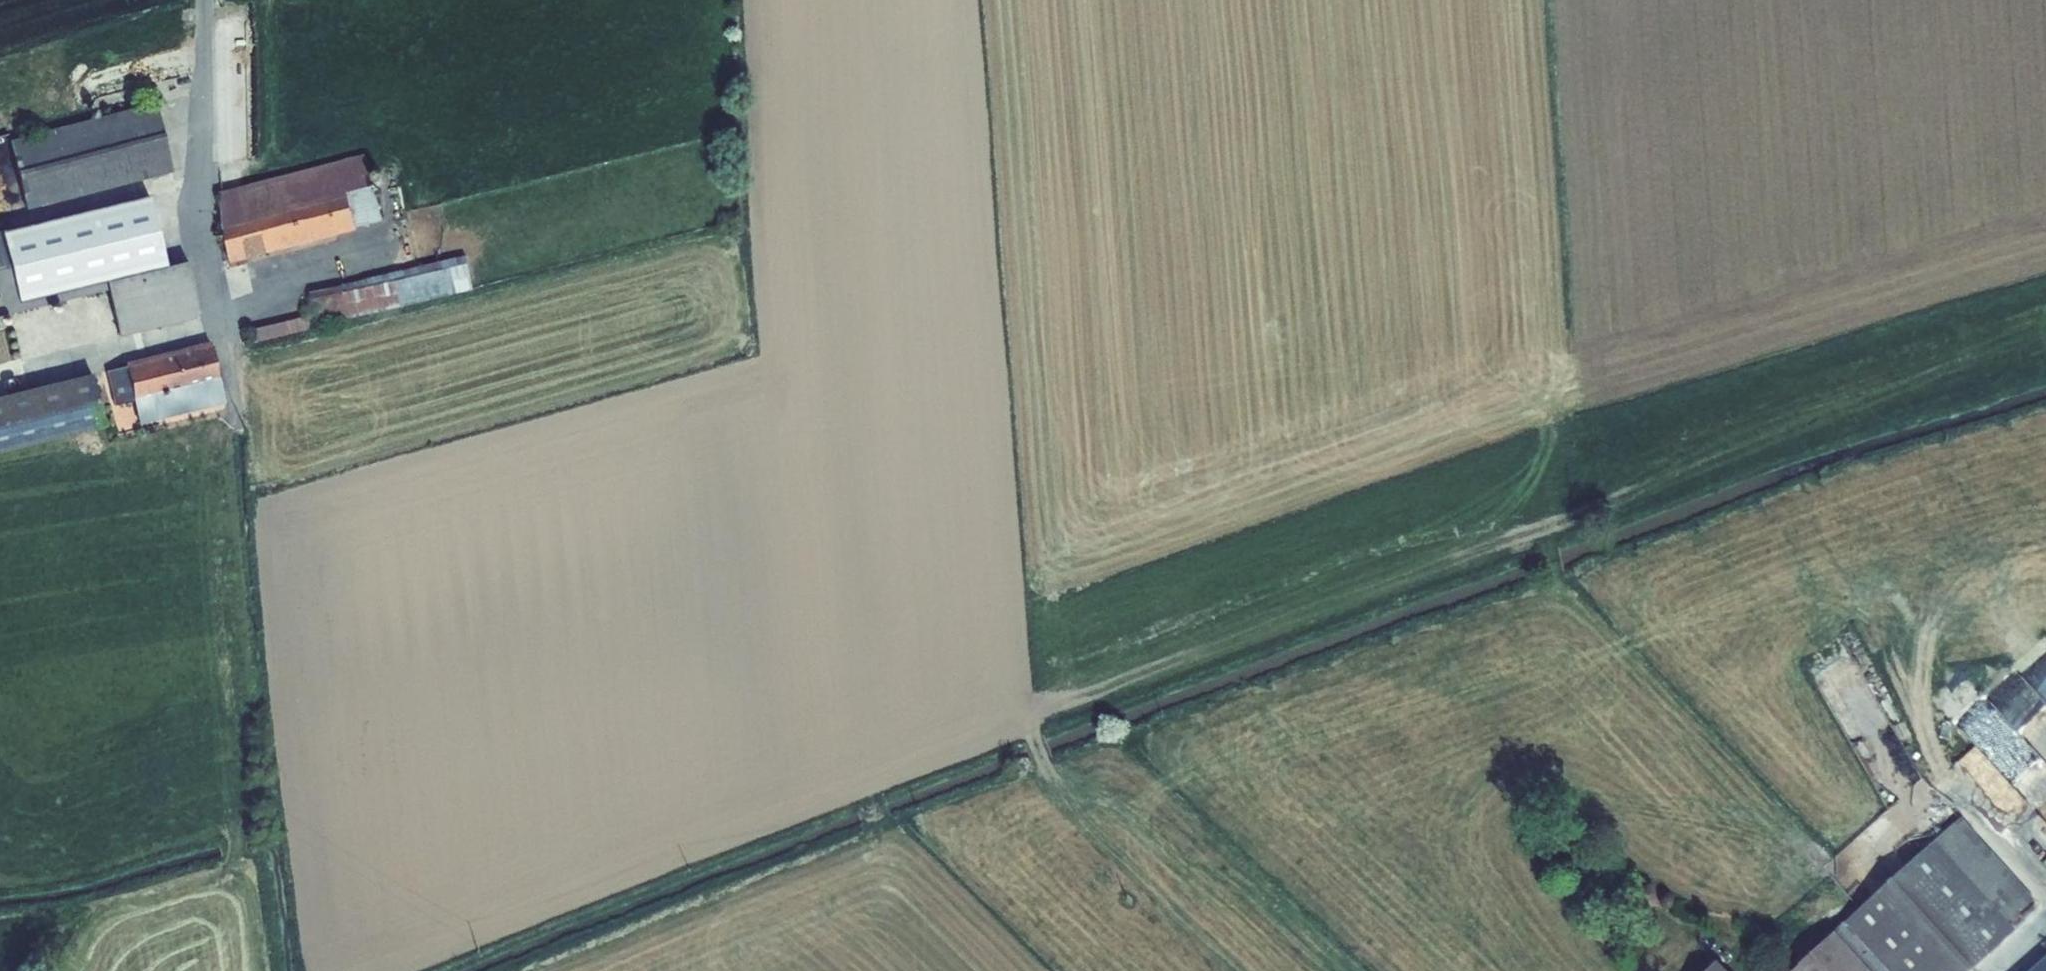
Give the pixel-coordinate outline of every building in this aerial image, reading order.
[(27,206),(172,171),(155,103),(9,138),(27,206)] [(383,221),(365,156),(220,193),(229,260),(383,221)] [(118,188),(32,208),(35,220),(121,199),(118,188)] [(148,195),(1,233),(0,230),(0,231),(0,315),(108,289),(120,336),(191,319),(194,317),(197,315),(199,312),(199,310),(188,261),(166,266),(148,195)] [(314,313),(318,323),(474,289),(466,256),(341,284),(341,286),(310,292),(314,313)] [(302,317),(249,328),(252,342),(305,331),(302,317)] [(224,402),(211,345),(125,365),(125,366),(106,371),(114,405),(133,401),(139,422),(224,402)] [(91,374),(0,396),(0,452),(104,427),(91,374)] [(2045,789),(2045,647),(1955,718),(2024,806),(2045,789)] [(2013,931),(2005,921),(2032,896),(1960,816),(1790,970),(1969,970),(2013,931)] [(2030,970),(2045,970),(2045,957),(2030,970)] [(1716,960),(1705,970),(1727,970),(1716,960)]
